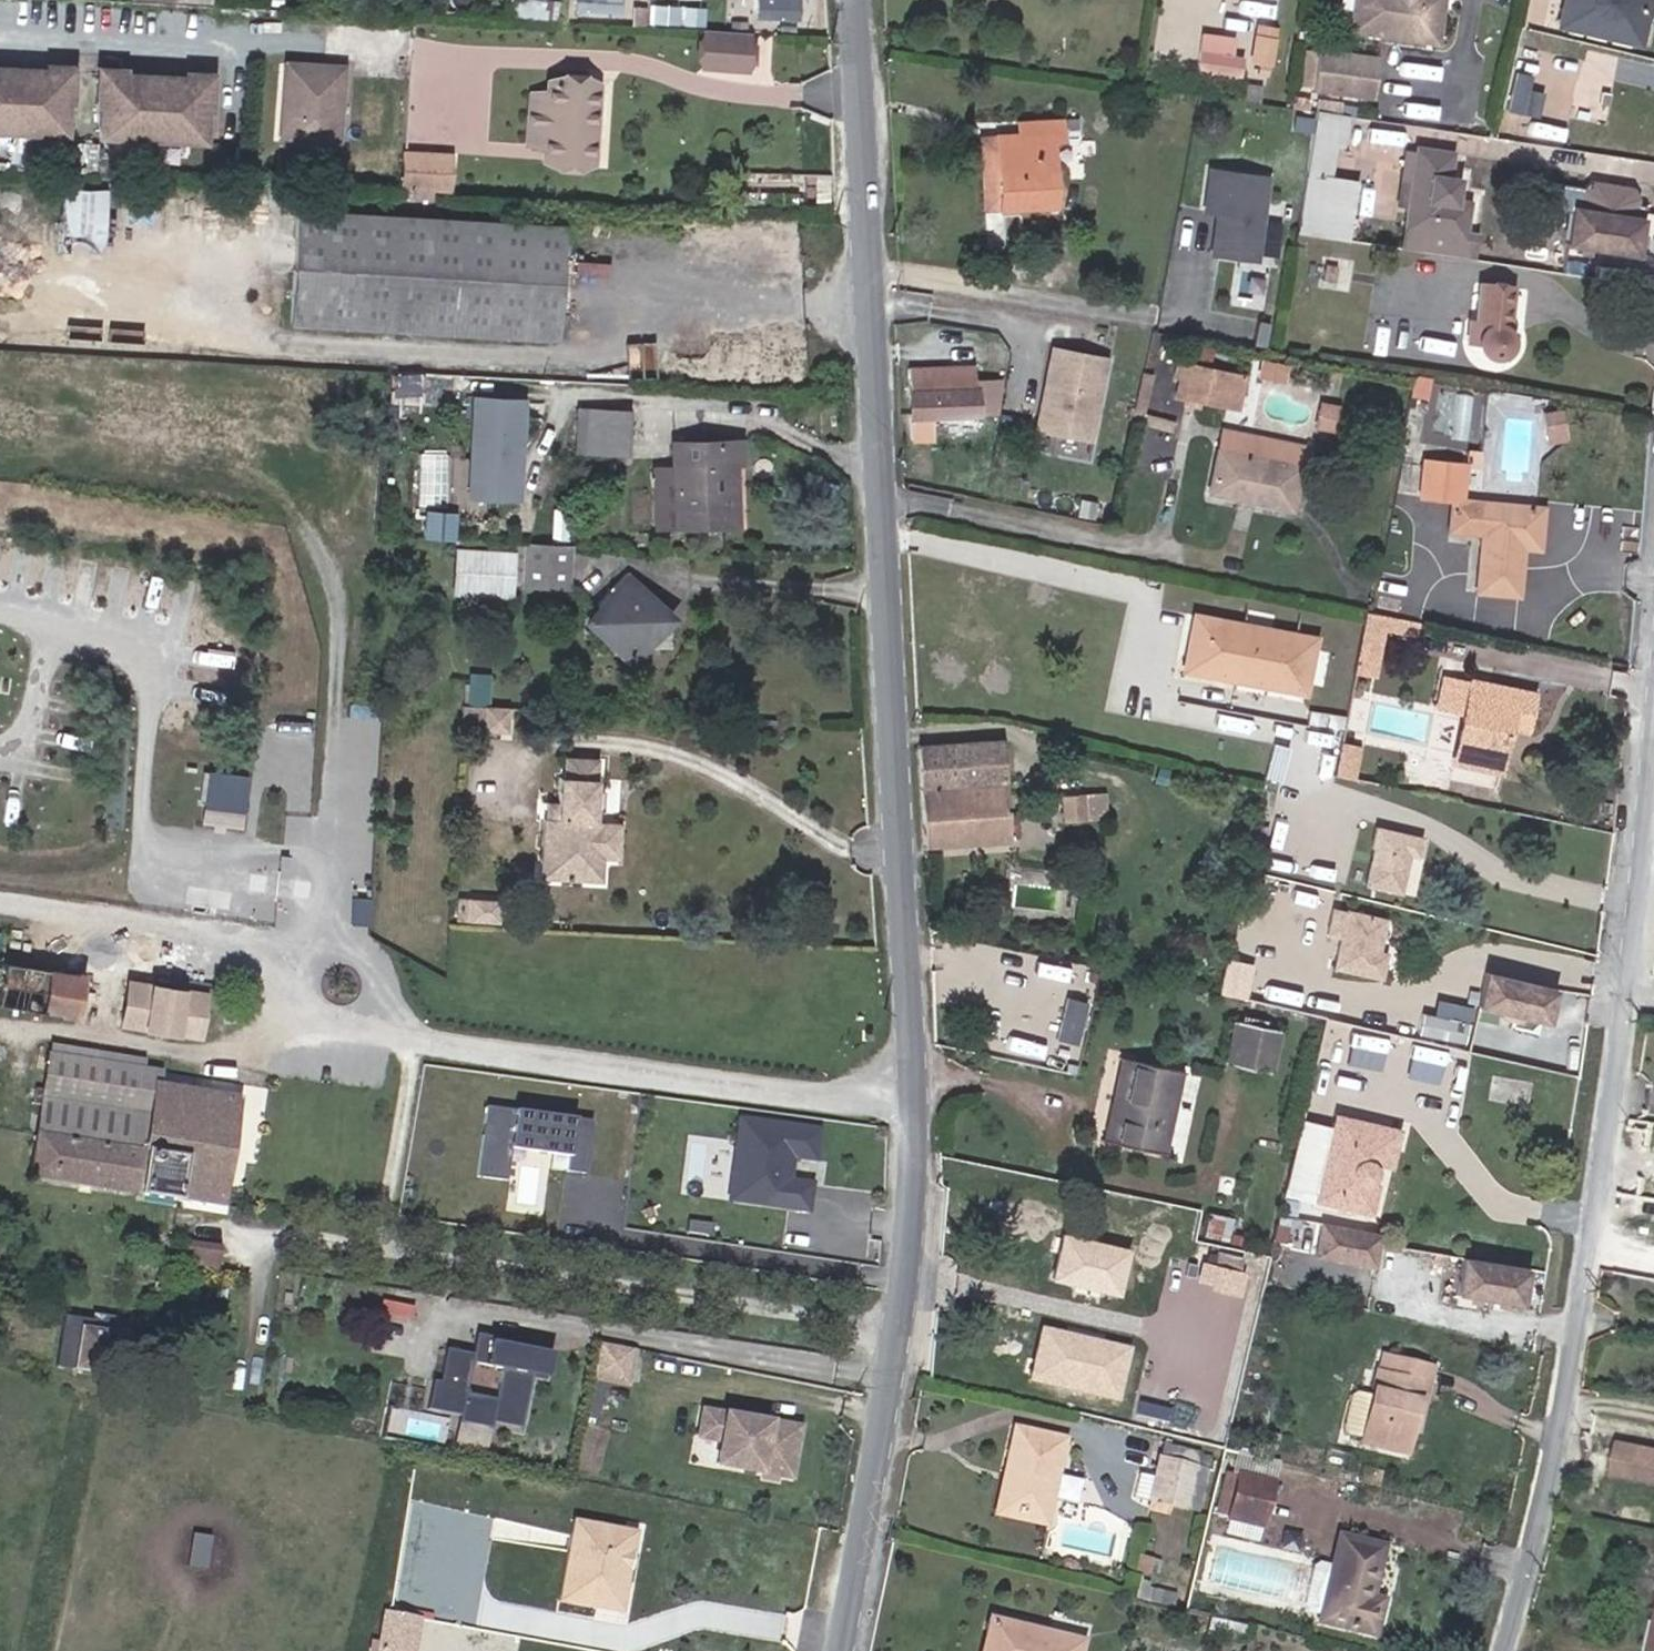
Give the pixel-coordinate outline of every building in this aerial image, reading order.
[(528,0),(513,0),(512,16),(565,19),(566,2),(528,0)] [(805,0),(757,0),(757,17),(804,18),(805,0)] [(1438,35),(1442,0),(1351,0),(1349,22),(1438,35)] [(1561,18),(1642,37),(1650,0),(1566,0),(1561,18)] [(759,69),(762,30),(706,26),(703,65),(759,69)] [(1239,67),(1246,36),(1205,27),(1199,58),(1239,67)] [(1250,53),(1274,57),(1276,45),(1279,30),(1254,27),(1250,53)] [(1313,82),(1370,92),(1376,53),(1319,44),(1313,82)] [(72,66),(70,95),(75,96),(78,62),(52,60),(52,65),(72,66)] [(67,132),(70,95),(72,66),(52,65),(0,61),(0,127),(67,132)] [(97,98),(103,98),(105,69),(125,70),(126,65),(100,63),(97,98)] [(284,64),(278,142),(293,143),(299,66),(284,64)] [(299,66),(293,143),(334,146),(340,69),(299,66)] [(202,141),(204,106),(207,76),(186,75),(125,70),(105,69),(103,98),(100,134),(202,141)] [(207,76),(204,106),(210,106),(213,72),(187,70),(186,75),(207,76)] [(1211,76),(1208,98),(1235,102),(1238,80),(1211,76)] [(544,162),(588,165),(594,85),(549,82),(548,96),(529,94),(525,146),(545,147),(544,162)] [(1303,231),(1357,239),(1366,177),(1341,174),(1350,111),(1322,107),(1303,231)] [(995,139),(999,213),(1055,208),(1050,141),(1064,138),(1063,120),(1017,123),(1018,136),(995,139)] [(1640,125),(1637,150),(1653,152),(1653,127),(1640,125)] [(1629,157),(1632,135),(1604,131),(1601,154),(1629,157)] [(983,214),(999,213),(995,139),(978,140),(983,214)] [(1453,204),(1457,181),(1446,177),(1450,156),(1419,150),(1406,226),(1461,234),(1466,207),(1453,204)] [(444,192),(446,157),(401,155),(399,189),(444,192)] [(1255,261),(1267,180),(1210,172),(1204,211),(1223,214),(1220,229),(1215,229),(1211,255),(1255,261)] [(1632,189),(1589,182),(1581,189),(1578,208),(1633,218),(1636,199),(1632,189)] [(1634,259),(1640,219),(1633,218),(1578,208),(1570,207),(1564,247),(1634,259)] [(552,336),(559,227),(298,211),(292,319),(552,336)] [(1478,285),(1469,340),(1481,343),(1481,348),(1483,353),(1487,356),(1492,358),(1497,358),(1502,355),(1506,351),(1507,346),(1506,341),(1504,336),(1511,291),(1478,285)] [(1088,438),(1102,361),(1052,352),(1044,396),(1046,396),(1044,404),(1043,403),(1037,428),(1088,438)] [(1281,380),(1284,364),(1268,361),(1265,377),(1281,380)] [(1192,364),(1184,398),(1240,410),(1248,379),(1192,364)] [(1287,381),(1290,365),(1284,364),(1281,380),(1287,381)] [(974,387),(973,365),(912,367),(913,389),(910,389),(911,417),(977,414),(976,387),(974,387)] [(1140,376),(1129,424),(1173,434),(1174,422),(1141,414),(1149,378),(1140,376)] [(999,413),(1001,386),(976,387),(977,414),(999,413)] [(528,498),(534,395),(478,391),(472,495),(528,498)] [(1533,471),(1539,396),(1490,392),(1485,449),(1478,448),(1476,467),(1533,471)] [(1332,432),(1337,408),(1323,405),(1318,429),(1332,432)] [(623,452),(625,412),(577,409),(575,449),(623,452)] [(1559,413),(1542,417),(1546,431),(1562,427),(1559,413)] [(1289,510),(1303,449),(1222,433),(1210,494),(1289,510)] [(740,440),(670,443),(671,469),(671,480),(651,481),(653,528),(728,525),(728,508),(735,508),(734,464),(741,464),(740,440)] [(1457,456),(1455,468),(1468,471),(1470,458),(1457,456)] [(1455,468),(1425,464),(1421,497),(1453,502),(1448,534),(1484,540),(1478,594),(1520,597),(1525,550),(1538,551),(1542,512),(1462,504),(1468,471),(1455,468)] [(671,480),(671,469),(651,470),(651,481),(671,480)] [(1081,500),(1078,515),(1092,517),(1095,502),(1081,500)] [(735,508),(728,508),(728,525),(728,526),(742,526),(741,508),(735,508)] [(522,579),(567,583),(569,546),(515,543),(513,572),(522,572),(522,579)] [(509,553),(460,551),(458,588),(485,589),(485,575),(508,576),(509,553)] [(485,589),(458,588),(458,593),(506,595),(508,576),(485,575),(485,589)] [(660,610),(624,577),(581,622),(591,632),(608,631),(608,647),(619,647),(619,657),(625,665),(625,657),(632,658),(632,646),(644,646),(659,629),(660,610)] [(1378,664),(1384,633),(1418,639),(1421,622),(1365,611),(1356,661),(1378,664)] [(1195,617),(1185,672),(1308,696),(1318,641),(1195,617)] [(1356,661),(1353,672),(1376,677),(1378,664),(1356,661)] [(1463,709),(1470,678),(1444,673),(1438,703),(1463,709)] [(489,704),(490,676),(472,675),(470,703),(489,704)] [(1537,692),(1470,678),(1462,716),(1452,763),(1498,773),(1507,727),(1529,731),(1537,692)] [(513,708),(465,706),(464,718),(487,720),(486,730),(505,732),(506,720),(512,721),(513,708)] [(922,748),(930,845),(1007,839),(999,742),(922,748)] [(1351,778),(1357,748),(1340,746),(1338,759),(1348,761),(1345,777),(1351,778)] [(1281,782),(1287,749),(1274,747),(1268,780),(1281,782)] [(542,820),(538,863),(557,864),(556,878),(589,881),(591,859),(603,860),(612,851),(613,830),(611,821),(593,820),(594,807),(596,790),(597,776),(586,775),(588,757),(563,755),(561,774),(557,773),(554,799),(546,798),(545,819),(542,820)] [(598,758),(588,757),(586,775),(597,776),(598,758)] [(1345,777),(1348,761),(1338,759),(1335,775),(1345,777)] [(1083,792),(1082,761),(1058,762),(1060,795),(1083,792)] [(252,776),(212,771),(205,823),(246,828),(252,776)] [(605,791),(596,790),(594,807),(604,808),(605,791)] [(1105,791),(1083,792),(1086,823),(1107,821),(1105,791)] [(1083,792),(1060,795),(1062,824),(1086,823),(1083,792)] [(622,822),(611,821),(613,830),(612,851),(603,860),(618,861),(622,822)] [(1404,891),(1410,859),(1376,853),(1370,885),(1404,891)] [(601,882),(603,860),(591,859),(589,881),(601,882)] [(557,864),(538,863),(537,875),(556,878),(557,864)] [(471,896),(461,895),(459,915),(470,915),(471,916),(499,918),(500,897),(471,895),(471,896)] [(1383,980),(1385,958),(1380,957),(1384,923),(1336,913),(1333,935),(1346,937),(1342,973),(1383,980)] [(74,1015),(80,974),(3,961),(0,983),(0,1004),(74,1015)] [(1549,1020),(1557,987),(1495,974),(1488,1007),(1549,1020)] [(123,1022),(199,1034),(205,995),(129,983),(123,1022)] [(1434,995),(1426,1034),(1472,1043),(1480,1004),(1434,995)] [(1226,1060),(1273,1070),(1283,1031),(1235,1020),(1226,1060)] [(158,1070),(47,1052),(27,1172),(218,1203),(235,1096),(157,1084),(158,1070)] [(1530,1084),(1535,1063),(1494,1053),(1490,1075),(1530,1084)] [(1165,1150),(1183,1071),(1124,1059),(1107,1137),(1165,1150)] [(556,1150),(554,1166),(593,1170),(599,1115),(486,1103),(478,1174),(512,1177),(515,1146),(556,1150)] [(1335,1111),(1332,1123),(1387,1137),(1384,1154),(1396,1157),(1403,1126),(1335,1111)] [(744,1112),(731,1198),(817,1211),(821,1180),(797,1176),(800,1156),(824,1159),(829,1124),(744,1112)] [(1387,1137),(1332,1123),(1315,1199),(1373,1212),(1382,1184),(1375,1182),(1382,1170),(1377,1152),(1384,1154),(1387,1137)] [(802,1158),(800,1175),(824,1177),(825,1160),(802,1158)] [(1376,1266),(1382,1233),(1322,1222),(1316,1255),(1376,1266)] [(1120,1247),(1056,1236),(1048,1278),(1113,1289),(1120,1247)] [(207,1269),(210,1251),(180,1246),(177,1264),(207,1269)] [(1215,1284),(1241,1291),(1246,1269),(1204,1260),(1201,1278),(1216,1280),(1215,1284)] [(1521,1304),(1526,1271),(1466,1260),(1460,1293),(1521,1304)] [(110,1371),(116,1337),(79,1330),(79,1323),(64,1321),(57,1362),(110,1371)] [(1042,1324),(1031,1370),(1110,1388),(1121,1342),(1042,1324)] [(473,1360),(471,1369),(504,1376),(532,1381),(535,1365),(515,1361),(518,1348),(491,1343),(490,1349),(483,1348),(484,1342),(478,1340),(473,1360)] [(599,1351),(591,1397),(624,1403),(633,1358),(599,1351)] [(1388,1354),(1384,1371),(1390,1372),(1394,1355),(1388,1354)] [(473,1360),(447,1355),(441,1388),(434,1387),(428,1416),(461,1423),(464,1405),(471,1369),(473,1360)] [(1406,1453),(1415,1416),(1422,1389),(1430,1391),(1436,1366),(1394,1355),(1390,1372),(1384,1371),(1380,1370),(1375,1393),(1360,1389),(1357,1391),(1354,1394),(1346,1427),(1349,1434),(1364,1437),(1363,1442),(1406,1453)] [(548,1384),(553,1362),(536,1358),(535,1365),(532,1381),(548,1384)] [(532,1381),(504,1376),(497,1411),(494,1430),(521,1435),(532,1381)] [(1430,1391),(1422,1389),(1415,1416),(1423,1418),(1430,1391)] [(459,1429),(492,1436),(494,1430),(497,1411),(464,1405),(461,1423),(459,1429)] [(700,1450),(723,1454),(744,1458),(740,1482),(791,1492),(801,1444),(705,1426),(700,1450)] [(1045,1525),(1065,1439),(1015,1427),(994,1513),(1045,1525)] [(1621,1440),(1613,1472),(1653,1480),(1653,1446),(1621,1440)] [(1193,1463),(1184,1508),(1198,1512),(1211,1454),(1164,1442),(1160,1456),(1193,1463)] [(718,1477),(740,1482),(744,1458),(723,1454),(718,1477)] [(1171,1506),(1184,1508),(1193,1463),(1160,1456),(1156,1476),(1140,1472),(1135,1497),(1150,1500),(1148,1510),(1169,1515),(1171,1506)] [(1217,1512),(1230,1515),(1241,1471),(1229,1468),(1217,1512)] [(1241,1471),(1230,1515),(1264,1523),(1276,1478),(1241,1471)] [(628,1522),(576,1511),(559,1593),(597,1601),(613,1591),(619,1565),(617,1559),(619,1547),(624,1543),(628,1522)] [(641,1525),(628,1522),(624,1543),(619,1547),(617,1559),(619,1565),(613,1591),(597,1601),(622,1607),(641,1525)] [(1372,1594),(1384,1546),(1343,1535),(1324,1617),(1377,1630),(1384,1597),(1372,1594)] [(1154,1558),(1140,1555),(1137,1565),(1151,1569),(1154,1558)] [(394,1650),(399,1622),(366,1616),(361,1643),(394,1650)] [(1083,1639),(993,1617),(983,1650),(1081,1650),(1083,1639)]
